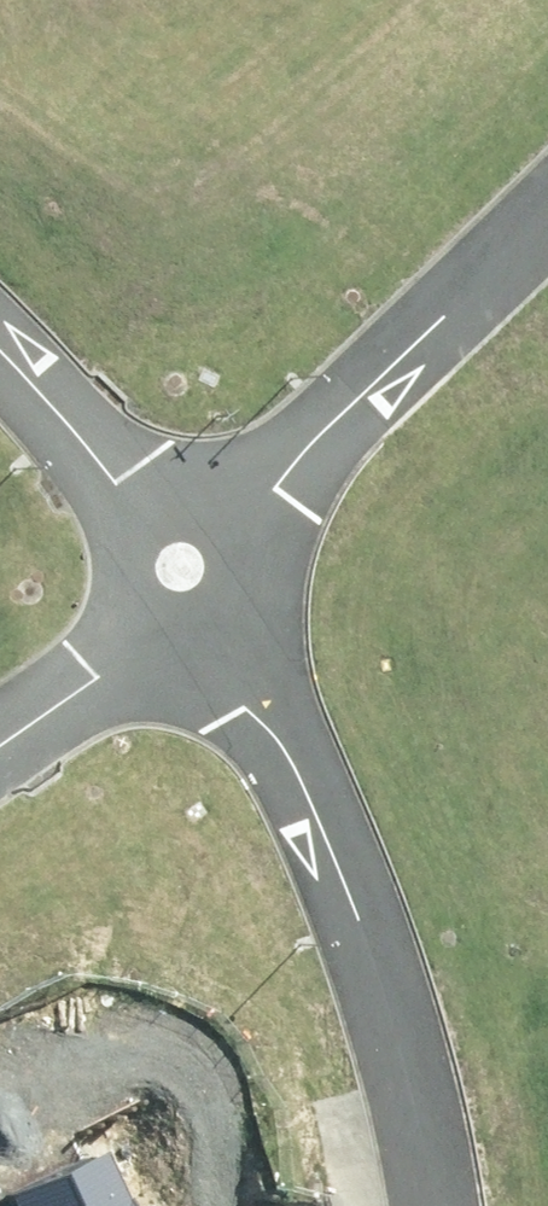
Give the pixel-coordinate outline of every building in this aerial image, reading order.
[(112,1157),(34,1192),(41,1205),(135,1205),(112,1157)]
